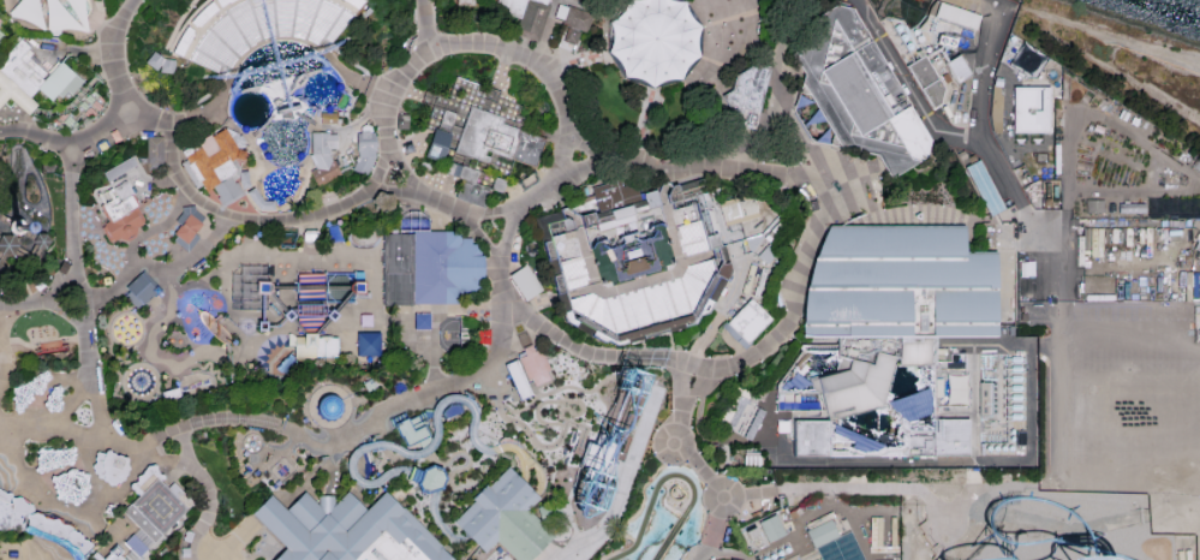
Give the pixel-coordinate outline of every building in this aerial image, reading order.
[(454,8),(453,0),(469,0),(470,6),(454,8)] [(491,14),(518,24),(517,34),(521,35),(526,37),(536,10),(548,12),(551,0),(496,0),(491,14)] [(609,24),(607,56),(609,64),(620,82),(631,87),(640,90),(650,90),(662,88),(680,83),(698,68),(698,58),(703,42),(703,26),(693,13),(686,1),(682,0),(627,0),(609,24)] [(938,2),(933,17),(977,31),(981,17),(938,2)] [(566,6),(559,28),(567,30),(565,37),(562,44),(573,48),(575,42),(578,34),(587,37),(595,16),(584,12),(566,6)] [(364,8),(357,18),(360,20),(368,12),(364,8)] [(891,185),(927,159),(930,145),(852,13),(840,8),(808,26),(810,46),(789,58),(798,68),(800,72),(804,76),(801,84),(798,96),(801,97),(808,99),(832,138),(831,148),(837,150),(874,157),(880,167),(885,175),(891,185)] [(0,61),(0,105),(8,96),(28,113),(37,103),(30,97),(38,89),(52,100),(56,94),(61,96),(67,90),(71,94),(83,79),(64,62),(60,60),(48,75),(29,58),(32,53),(28,48),(29,46),(20,38),(0,61)] [(138,64),(150,73),(156,66),(154,75),(168,77),(168,61),(157,60),(148,55),(138,64)] [(905,68),(930,113),(938,109),(943,91),(924,58),(905,68)] [(959,58),(943,67),(956,89),(972,79),(959,58)] [(732,94),(722,97),(729,112),(739,131),(756,135),(772,71),(764,68),(757,68),(744,75),(734,82),(732,94)] [(1050,87),(1011,89),(1013,138),(1052,137),(1050,87)] [(537,101),(539,101),(541,101),(543,102),(544,103),(545,105),(545,106),(545,108),(544,111),(543,112),(541,112),(539,112),(536,111),(535,109),(535,108),(535,106),(535,103),(536,102),(537,101)] [(452,113),(442,109),(435,127),(444,132),(452,113)] [(336,111),(320,111),(320,122),(336,122),(336,111)] [(468,111),(453,157),(488,169),(491,157),(535,172),(545,143),(502,129),(505,123),(468,111)] [(364,180),(352,175),(358,162),(354,138),(359,138),(359,132),(369,130),(369,136),(376,136),(377,161),(364,180)] [(223,131),(210,141),(207,136),(186,148),(178,153),(184,165),(179,167),(196,192),(199,190),(214,209),(217,207),(221,210),(222,212),(244,199),(235,184),(243,162),(239,154),(245,148),(239,137),(231,141),(223,131)] [(317,193),(341,181),(336,173),(327,155),(336,159),(336,139),(327,138),(327,135),(312,132),(311,169),(317,172),(310,174),(312,179),(317,193)] [(147,165),(163,166),(165,138),(148,137),(148,145),(147,165)] [(410,143),(401,147),(405,154),(412,151),(410,143)] [(446,150),(440,167),(420,160),(426,144),(446,150)] [(136,165),(132,155),(102,168),(106,179),(136,165)] [(979,162),(963,172),(987,219),(990,222),(998,216),(1004,213),(1001,208),(998,203),(979,162)] [(453,202),(482,212),(489,191),(476,187),(479,175),(453,167),(449,179),(460,181),(453,202)] [(503,180),(494,177),(489,191),(498,193),(501,190),(502,187),(503,180)] [(641,192),(646,210),(629,214),(627,208),(609,213),(611,221),(592,227),(589,213),(598,210),(596,201),(592,189),(622,180),(625,187),(639,184),(639,187),(641,192)] [(109,185),(92,195),(111,224),(102,228),(111,244),(119,239),(127,240),(135,237),(137,227),(143,224),(133,210),(126,214),(120,201),(133,193),(126,181),(112,189),(109,185)] [(652,190),(662,228),(590,249),(583,225),(580,219),(589,213),(592,227),(611,221),(609,213),(627,208),(629,214),(646,210),(641,192),(652,190)] [(592,297),(566,303),(567,315),(616,341),(626,339),(675,327),(693,322),(716,279),(722,279),(729,282),(734,272),(733,263),(726,266),(720,248),(704,195),(668,208),(680,255),(686,260),(710,252),(711,256),(714,260),(686,269),(683,279),(605,303),(598,302),(592,297)] [(1007,199),(998,203),(1001,208),(1009,203),(1007,199)] [(718,209),(734,205),(753,201),(757,216),(738,221),(722,225),(718,209)] [(185,256),(199,243),(191,237),(203,220),(196,215),(195,208),(183,208),(183,215),(174,224),(180,230),(173,238),(178,242),(172,250),(185,256)] [(562,219),(560,225),(563,234),(573,231),(572,227),(569,222),(562,219)] [(16,220),(19,220),(22,222),(23,224),(25,227),(25,231),(24,233),(24,234),(22,236),(18,238),(14,239),(12,238),(8,237),(7,233),(6,231),(6,227),(7,225),(8,222),(11,221),(14,220),(16,220)] [(326,248),(342,244),(338,238),(336,227),(324,230),(327,238),(326,248)] [(800,339),(802,300),(812,263),(829,228),(842,228),(965,227),(965,255),(979,255),(996,255),(996,324),(996,341),(932,340),(837,339),(800,339)] [(305,233),(304,234),(303,240),(305,245),(315,246),(318,242),(317,236),(314,232),(305,233)] [(382,238),(382,272),(382,309),(394,309),(437,309),(460,309),(460,300),(471,299),(473,293),(480,293),(480,281),(480,269),(480,248),(471,248),(471,240),(465,240),(460,240),(452,233),(440,233),(412,233),(412,238),(398,238),(382,238)] [(545,239),(549,238),(563,234),(566,242),(575,238),(590,288),(562,296),(545,239)] [(46,237),(36,236),(34,239),(30,244),(36,252),(38,252),(43,252),(48,245),(46,237)] [(742,243),(745,249),(750,254),(762,239),(760,237),(742,243)] [(11,260),(0,256),(0,240),(8,239),(17,250),(14,254),(12,256),(11,260)] [(756,255),(768,242),(780,251),(768,266),(756,255)] [(508,258),(508,267),(519,268),(519,258),(508,258)] [(745,263),(736,292),(757,297),(764,268),(745,263)] [(505,278),(524,266),(539,290),(521,303),(505,278)] [(273,267),(243,267),(232,275),(231,303),(240,304),(240,314),(267,315),(274,299),(273,267)] [(144,273),(123,290),(129,297),(124,300),(136,315),(161,293),(157,288),(144,273)] [(360,275),(294,276),(293,318),(305,334),(304,340),(289,340),(291,356),(299,364),(312,368),(314,361),(317,361),(316,340),(347,304),(354,303),(363,294),(360,275)] [(37,293),(49,285),(47,280),(34,288),(37,293)] [(727,324),(751,300),(772,323),(748,347),(745,344),(736,334),(734,332),(729,327),(727,324)] [(286,312),(280,317),(288,324),(293,320),(286,312)] [(193,315),(196,321),(199,327),(225,350),(233,341),(209,317),(202,314),(193,315)] [(357,314),(370,315),(370,324),(356,324),(357,314)] [(414,316),(429,316),(430,334),(414,334),(414,316)] [(257,335),(256,326),(265,326),(267,334),(257,335)] [(531,344),(515,347),(512,332),(527,328),(531,344)] [(356,335),(380,335),(381,359),(357,361),(356,335)] [(811,380),(814,393),(817,404),(799,404),(799,393),(782,392),(782,404),(776,404),(776,410),(823,411),(826,421),(793,421),(793,461),(826,460),(828,428),(849,421),(874,412),(884,410),(888,398),(896,370),(905,370),(932,370),(932,340),(837,339),(835,351),(834,359),(840,361),(837,367),(836,374),(819,379),(811,380)] [(317,361),(329,361),(338,359),(338,340),(316,340),(317,361)] [(549,387),(541,365),(547,363),(544,355),(537,353),(532,356),(530,346),(523,348),(524,357),(508,362),(521,399),(549,387)] [(276,371),(291,356),(299,364),(283,379),(276,371)] [(16,415),(14,407),(16,404),(11,399),(11,394),(10,391),(12,387),(16,387),(20,385),(24,383),(29,382),(36,379),(40,376),(43,374),(44,373),(47,371),(49,375),(50,377),(48,381),(46,383),(44,386),(44,388),(44,392),(43,393),(42,395),(38,395),(34,393),(31,397),(32,400),(30,404),(26,405),(25,409),(23,409),(23,411),(20,413),(16,415)] [(949,376),(949,410),(967,411),(967,376),(949,376)] [(978,382),(978,415),(992,415),(992,382),(978,382)] [(54,411),(49,413),(42,405),(46,401),(46,395),(48,394),(50,392),(50,388),(55,387),(58,386),(60,388),(61,391),(60,394),(59,398),(59,401),(61,400),(61,405),(61,409),(60,411),(58,411),(54,411)] [(160,394),(162,404),(178,399),(174,389),(160,394)] [(736,391),(717,429),(732,436),(741,417),(748,422),(740,439),(751,445),(766,415),(758,410),(762,403),(736,391)] [(408,445),(431,433),(426,422),(416,428),(411,418),(398,424),(408,445)] [(775,422),(775,434),(787,433),(787,421),(775,422)] [(971,423),(933,422),(933,437),(911,437),(909,459),(971,460),(971,423)] [(574,465),(598,472),(602,473),(611,439),(609,437),(593,434),(590,447),(580,445),(574,465)] [(34,471),(34,467),(36,465),(37,463),(38,459),(38,457),(38,451),(40,449),(42,448),(46,451),(52,451),(54,452),(58,451),(60,451),(66,451),(71,448),(74,447),(76,449),(76,453),(76,458),(73,464),(70,466),(67,466),(64,467),(61,469),(55,467),(52,471),(44,472),(40,475),(36,472),(34,471)] [(126,458),(120,455),(117,455),(114,454),(112,454),(109,451),(106,451),(105,453),(102,454),(100,452),(96,453),(96,455),(95,459),(95,461),(94,463),(91,466),(91,469),(94,471),(92,473),(95,475),(96,476),(96,477),(98,481),(102,479),(106,483),(107,485),(113,485),(117,485),(119,481),(121,479),(126,476),(129,473),(130,470),(129,467),(127,464),(127,461),(126,458)] [(426,471),(415,467),(409,481),(438,492),(446,471),(428,464),(426,471)] [(121,514),(144,495),(137,494),(133,492),(131,489),(131,484),(132,483),(137,483),(137,481),(137,477),(139,476),(144,473),(144,470),(148,466),(150,466),(154,466),(155,465),(156,467),(159,471),(161,473),(163,477),(166,477),(167,479),(163,479),(160,481),(168,492),(172,485),(192,506),(184,516),(155,546),(121,514)] [(496,542),(515,559),(532,559),(554,538),(542,526),(538,523),(533,518),(529,513),(541,501),(531,490),(519,478),(509,467),(489,485),(486,484),(470,502),(471,505),(454,520),(462,530),(478,546),(483,555),(496,542)] [(52,478),(54,477),(56,477),(59,476),(65,473),(67,471),(73,471),(77,471),(79,473),(84,473),(86,475),(89,475),(89,477),(89,481),(90,487),(90,490),(86,495),(83,501),(80,505),(78,506),(72,505),(68,504),(66,505),(62,502),(61,499),(56,499),(55,495),(54,488),(54,485),(49,482),(52,478)] [(247,518),(261,530),(265,532),(285,549),(270,559),(452,559),(442,549),(400,508),(383,492),(371,504),(364,511),(346,494),(333,506),(334,499),(327,499),(320,499),(320,507),(303,490),(282,512),(277,507),(269,496),(247,518)] [(7,504),(0,501),(0,491),(2,492),(6,494),(8,494),(10,494),(11,495),(11,498),(8,500),(7,504)] [(18,499),(16,499),(11,498),(8,500),(7,504),(14,506),(12,517),(22,517),(55,529),(88,547),(92,554),(96,547),(92,544),(89,542),(86,540),(82,540),(82,536),(77,532),(72,529),(66,524),(61,524),(58,522),(54,518),(48,516),(47,514),(40,513),(32,513),(32,507),(30,505),(26,506),(24,502),(22,499),(18,499)] [(12,517),(14,506),(7,504),(0,501),(0,525),(11,524),(12,517)] [(105,513),(105,512),(106,510),(107,506),(109,505),(112,506),(114,505),(115,507),(114,510),(115,512),(113,514),(112,516),(108,514),(105,513)] [(846,528),(841,515),(832,519),(837,531),(846,528)] [(55,529),(22,517),(12,517),(11,524),(10,530),(24,535),(28,536),(40,538),(46,541),(59,546),(70,553),(73,559),(89,559),(92,554),(88,547),(55,529)] [(758,526),(772,518),(784,541),(770,548),(758,526)] [(829,524),(806,534),(813,550),(836,541),(829,524)] [(744,535),(753,529),(759,542),(750,547),(744,535)] [(454,537),(442,549),(452,559),(464,559),(470,555),(478,546),(462,530),(454,537)] [(124,543),(132,550),(124,558),(126,559),(141,559),(139,558),(148,550),(133,534),(124,543)] [(119,555),(124,559),(89,559),(95,552),(103,559),(107,558),(109,556),(107,555),(118,546),(123,550),(119,555)]
